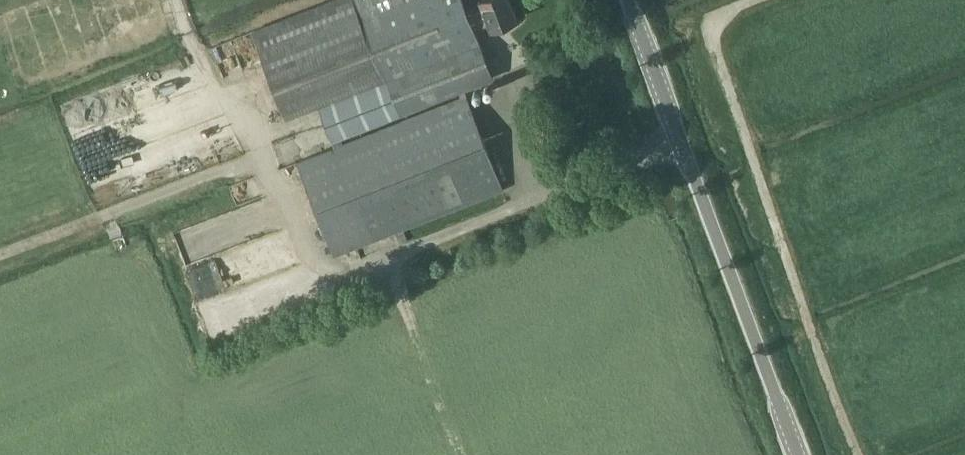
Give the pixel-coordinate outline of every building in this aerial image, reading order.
[(350,138),(349,133),(494,77),(475,28),(489,23),(491,29),(519,18),(512,0),(480,0),(482,5),(468,11),(464,0),(328,0),(253,29),(286,118),(335,99),(344,122),(328,128),(334,144),(350,138)] [(350,138),(334,144),(335,146),(298,160),(335,256),(505,190),(467,93),(351,139),(350,138)]
